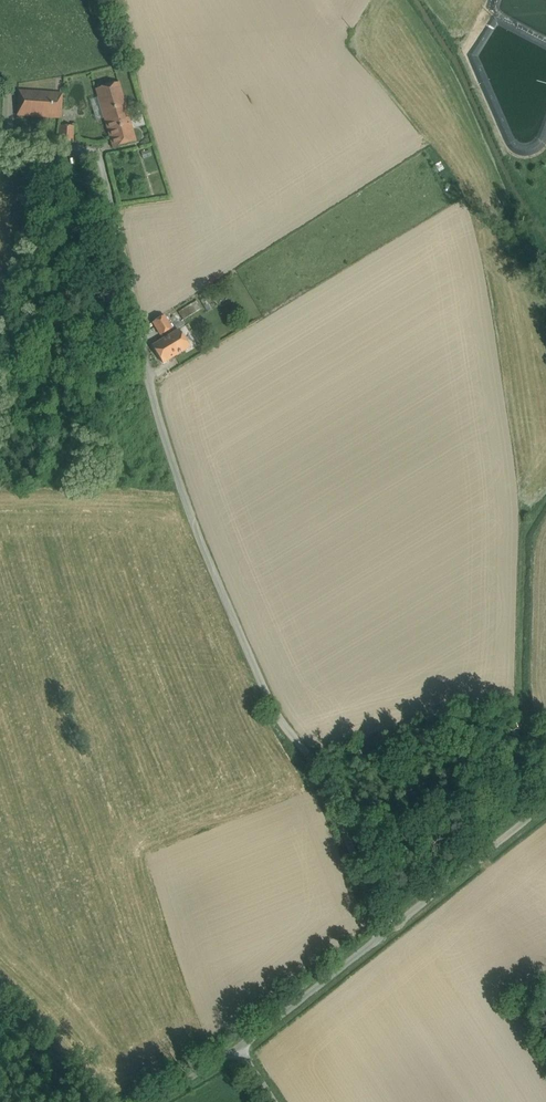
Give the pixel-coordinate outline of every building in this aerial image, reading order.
[(119,83),(95,89),(112,148),(136,141),(119,83)] [(17,115),(61,118),(63,94),(18,91),(17,115)] [(58,142),(73,143),(74,127),(59,125),(58,142)] [(200,301),(208,312),(213,309),(206,297),(200,301)] [(178,312),(183,320),(202,309),(197,301),(178,312)] [(160,336),(172,328),(164,316),(152,323),(160,336)] [(178,330),(151,346),(162,364),(189,348),(178,330)]
